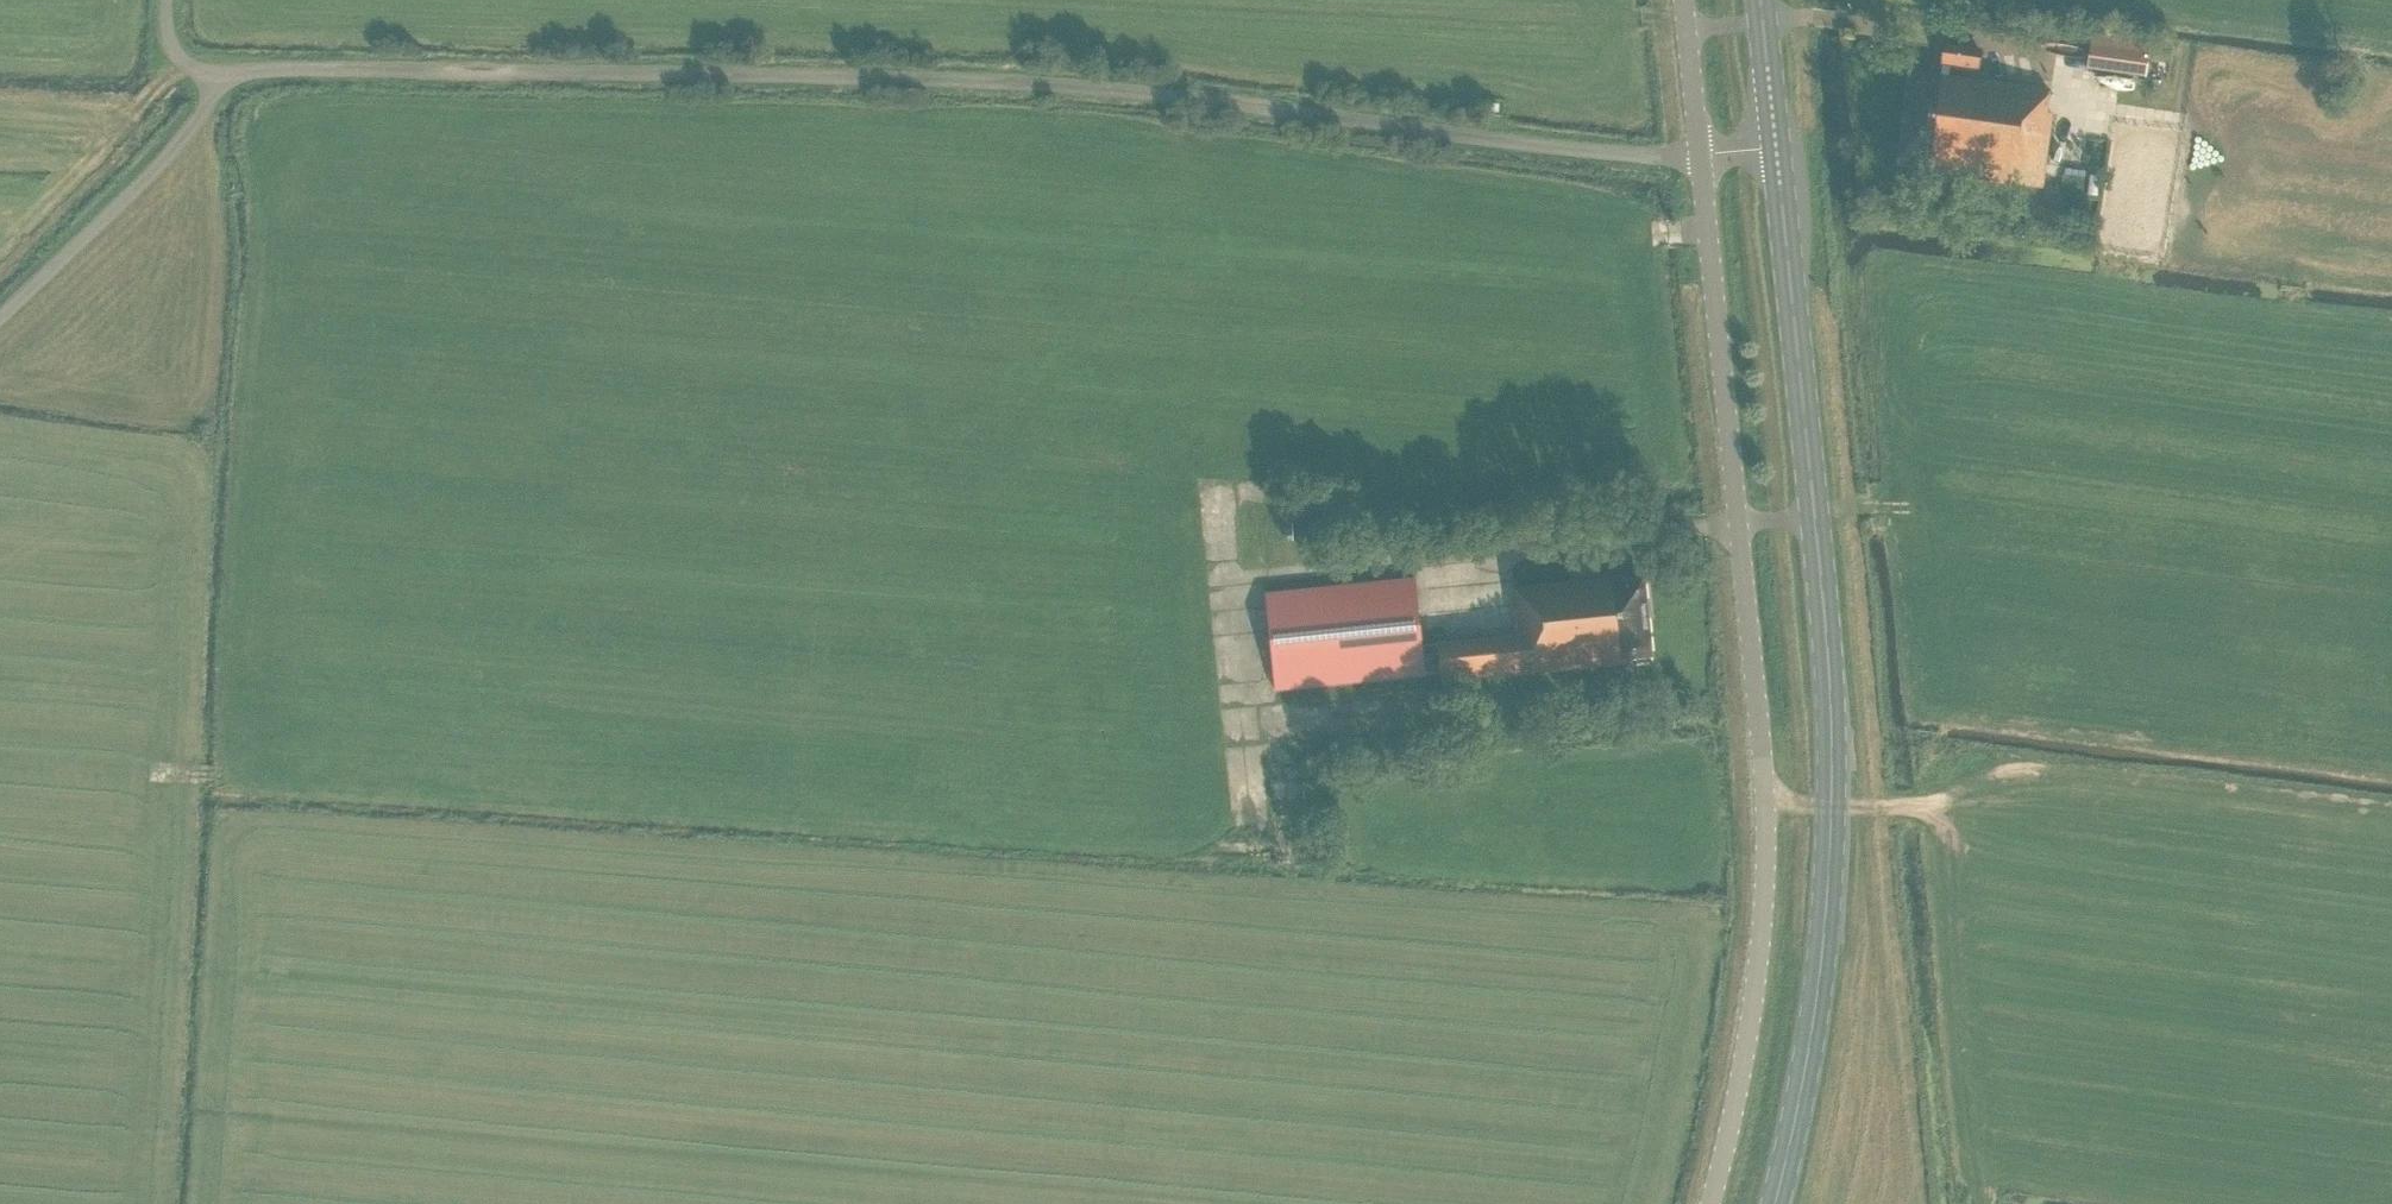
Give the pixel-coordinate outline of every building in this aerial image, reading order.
[(2144,78),(2149,43),(2091,35),(2086,70),(2144,78)] [(1942,67),(1979,71),(1982,51),(1944,47),(1942,67)] [(1928,173),(2042,188),(2052,114),(2047,113),(2050,90),(1909,72),(1897,166),(1928,170),(1928,173)] [(1309,524),(1291,525),(1293,542),(1310,541),(1309,524)] [(1649,662),(1649,658),(1651,658),(1643,581),(1623,583),(1623,578),(1517,589),(1519,612),(1516,612),(1518,637),(1421,647),(1414,580),(1266,595),(1276,691),(1424,676),(1424,675),(1440,674),(1441,683),(1649,662)]
